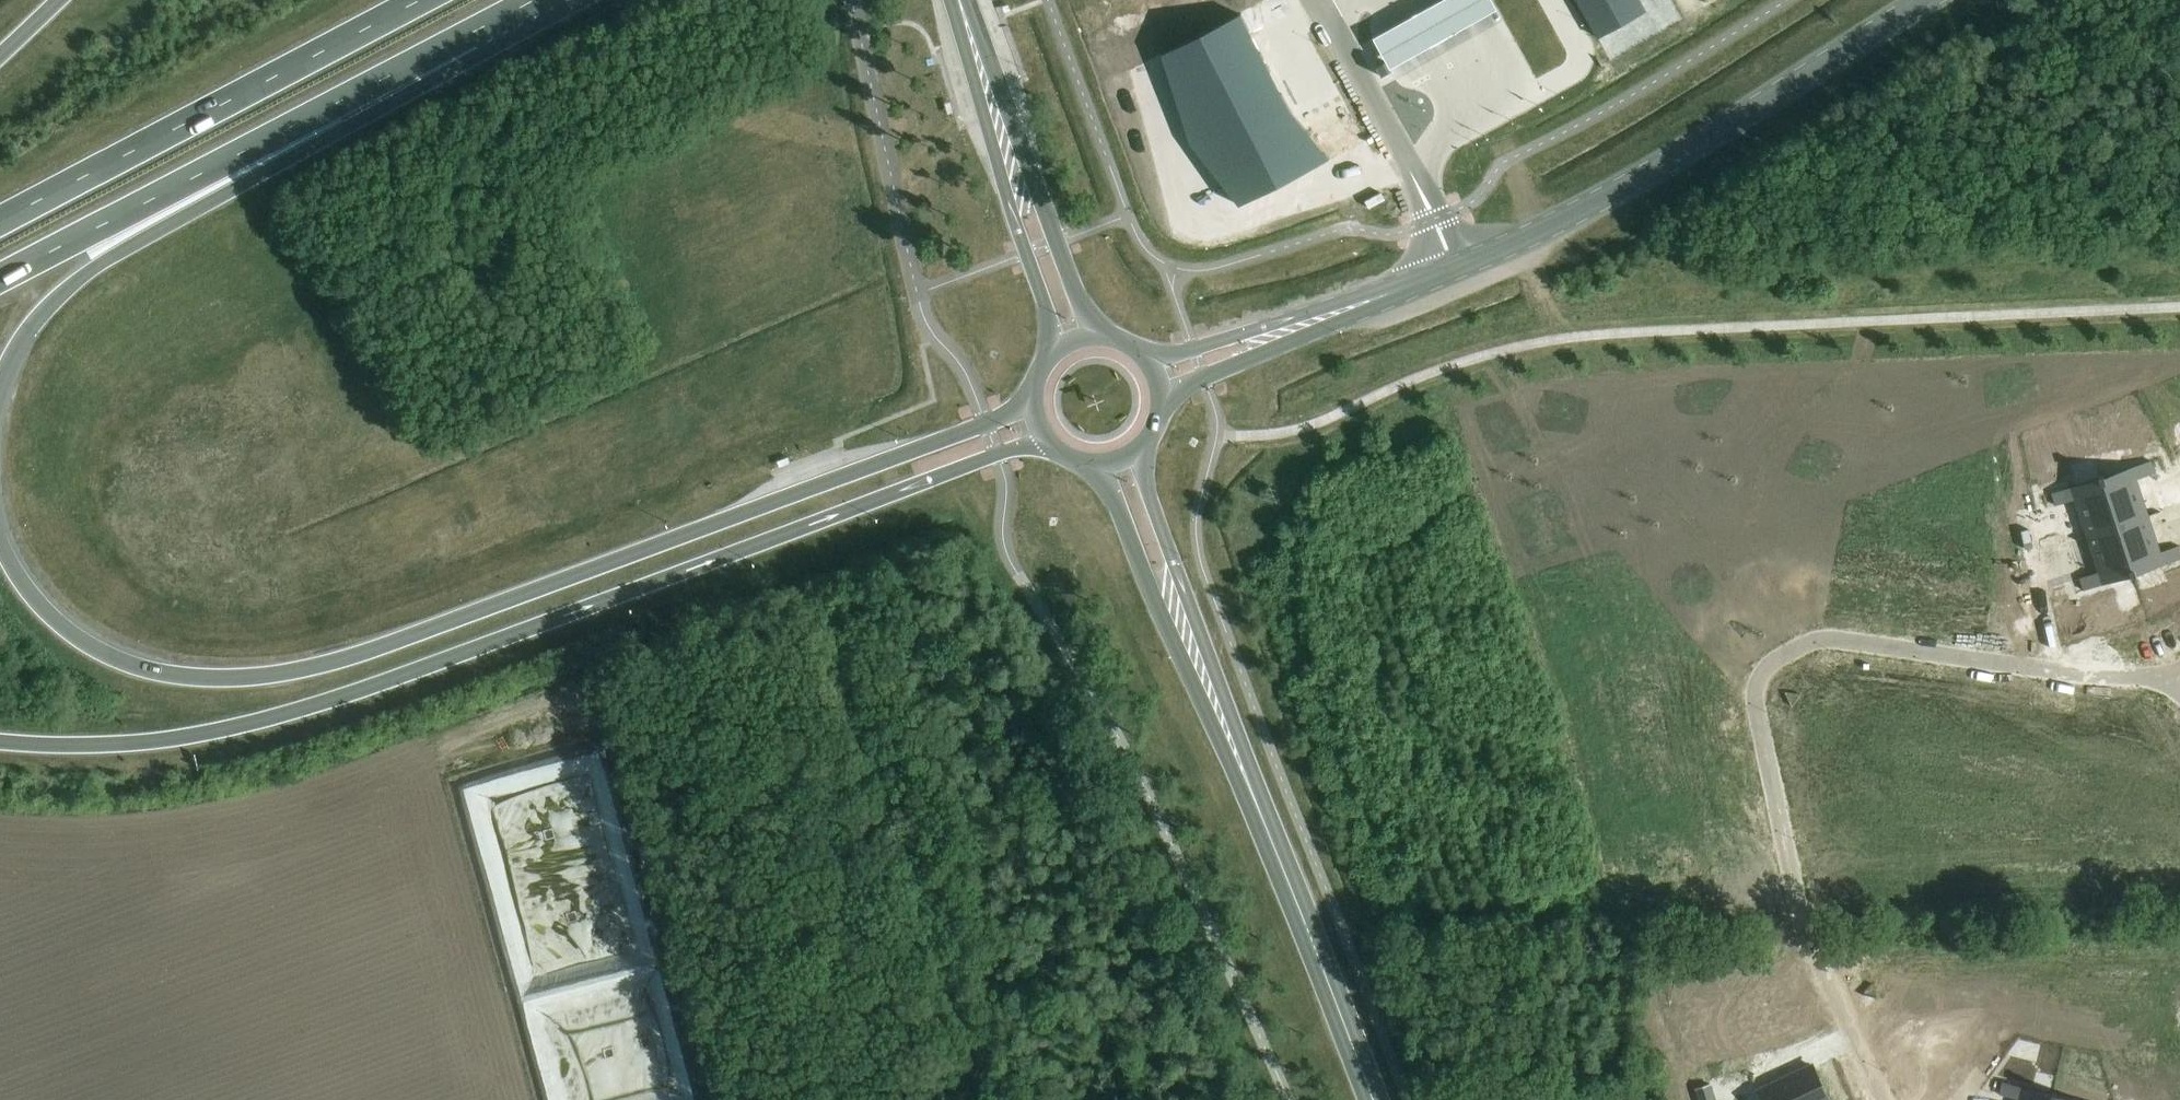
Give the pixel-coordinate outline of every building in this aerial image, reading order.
[(1371,35),(1388,66),(1494,6),(1491,0),(1434,0),(1371,35)] [(1592,43),(1640,17),(1630,0),(1568,0),(1592,43)] [(1220,182),(1225,180),(1236,200),(1235,200),(1239,206),(1329,160),(1325,154),(1315,159),(1304,139),(1310,136),(1290,112),(1241,15),(1162,55),(1167,72),(1170,71),(1182,96),(1176,99),(1191,146),(1220,182)] [(2128,419),(2123,405),(2088,419),(2093,433),(2102,430),(2102,429),(2128,419)] [(2045,459),(2033,463),(2040,486),(2053,482),(2045,459)] [(2104,476),(2102,477),(2118,527),(2149,517),(2137,480),(2156,474),(2152,462),(2104,478),(2104,476)] [(2100,479),(2052,494),(2056,506),(2075,500),(2087,537),(2118,527),(2102,477),(2099,477),(2100,479)] [(2118,527),(2134,577),(2137,576),(2136,574),(2179,560),(2179,548),(2179,547),(2161,553),(2149,517),(2118,527)] [(2099,573),(2080,579),(2084,591),(2131,576),(2132,577),(2134,577),(2118,527),(2087,537),(2099,573)] [(1758,1092),(1762,1099),(1829,1099),(1813,1066),(1758,1092)] [(2000,1095),(2019,1099),(2052,1099),(2054,1093),(2052,1093),(2051,1094),(2003,1082),(2000,1095)] [(1710,1085),(1696,1090),(1700,1099),(1715,1099),(1710,1085)]
